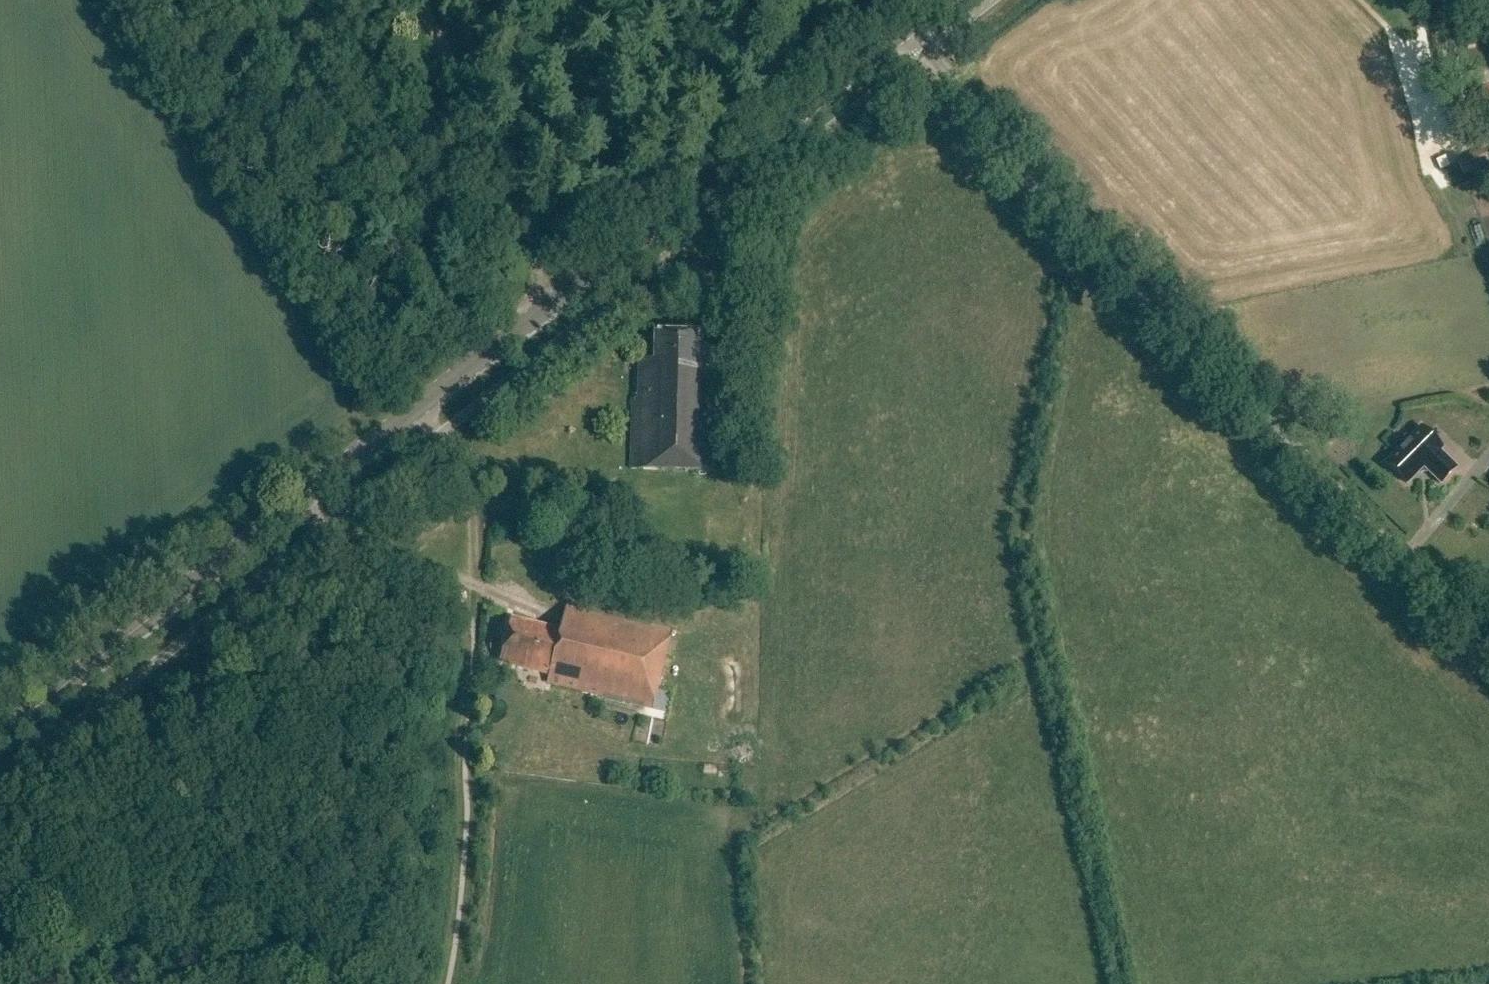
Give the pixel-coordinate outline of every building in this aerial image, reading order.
[(1474,107),(1488,121),(1488,91),(1486,88),(1474,100),(1478,104),(1474,107)] [(1463,176),(1488,164),(1488,161),(1484,149),(1457,161),(1463,176)] [(521,233),(512,234),(513,243),(521,243),(521,233)] [(634,358),(631,468),(715,470),(717,378),(714,378),(715,346),(701,345),(701,333),(656,332),(655,358),(634,358)] [(1385,460),(1407,482),(1420,469),(1421,470),(1426,470),(1427,469),(1440,482),(1457,466),(1438,447),(1441,445),(1419,423),(1407,437),(1403,434),(1395,444),(1398,447),(1385,460)] [(501,661),(550,673),(548,684),(654,709),(672,629),(566,604),(560,631),(510,620),(501,661)]
